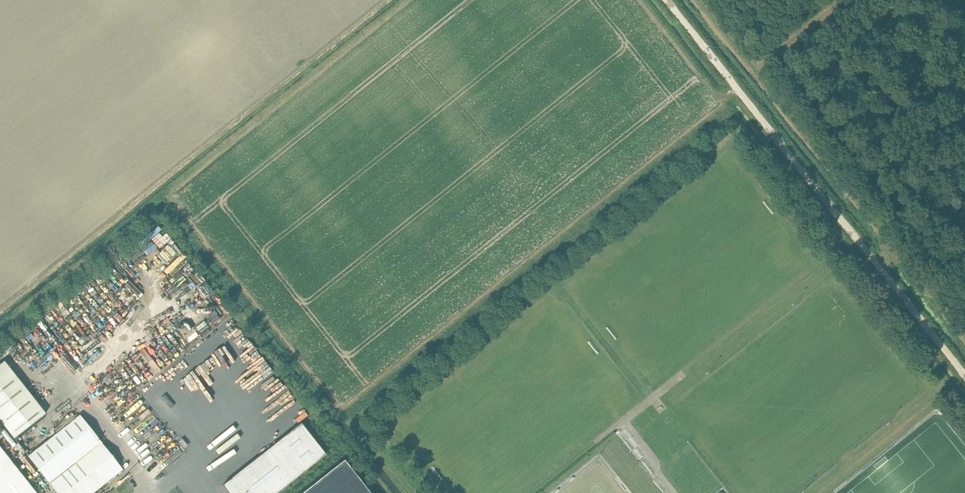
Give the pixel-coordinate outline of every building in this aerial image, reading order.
[(4,362),(0,365),(0,421),(14,438),(46,413),(4,362)] [(123,470),(80,415),(28,456),(57,492),(94,492),(123,470)] [(223,485),(230,492),(278,492),(298,477),(274,445),(223,485)] [(0,450),(0,492),(34,492),(0,450)] [(344,461),(303,492),(370,492),(344,461)]
